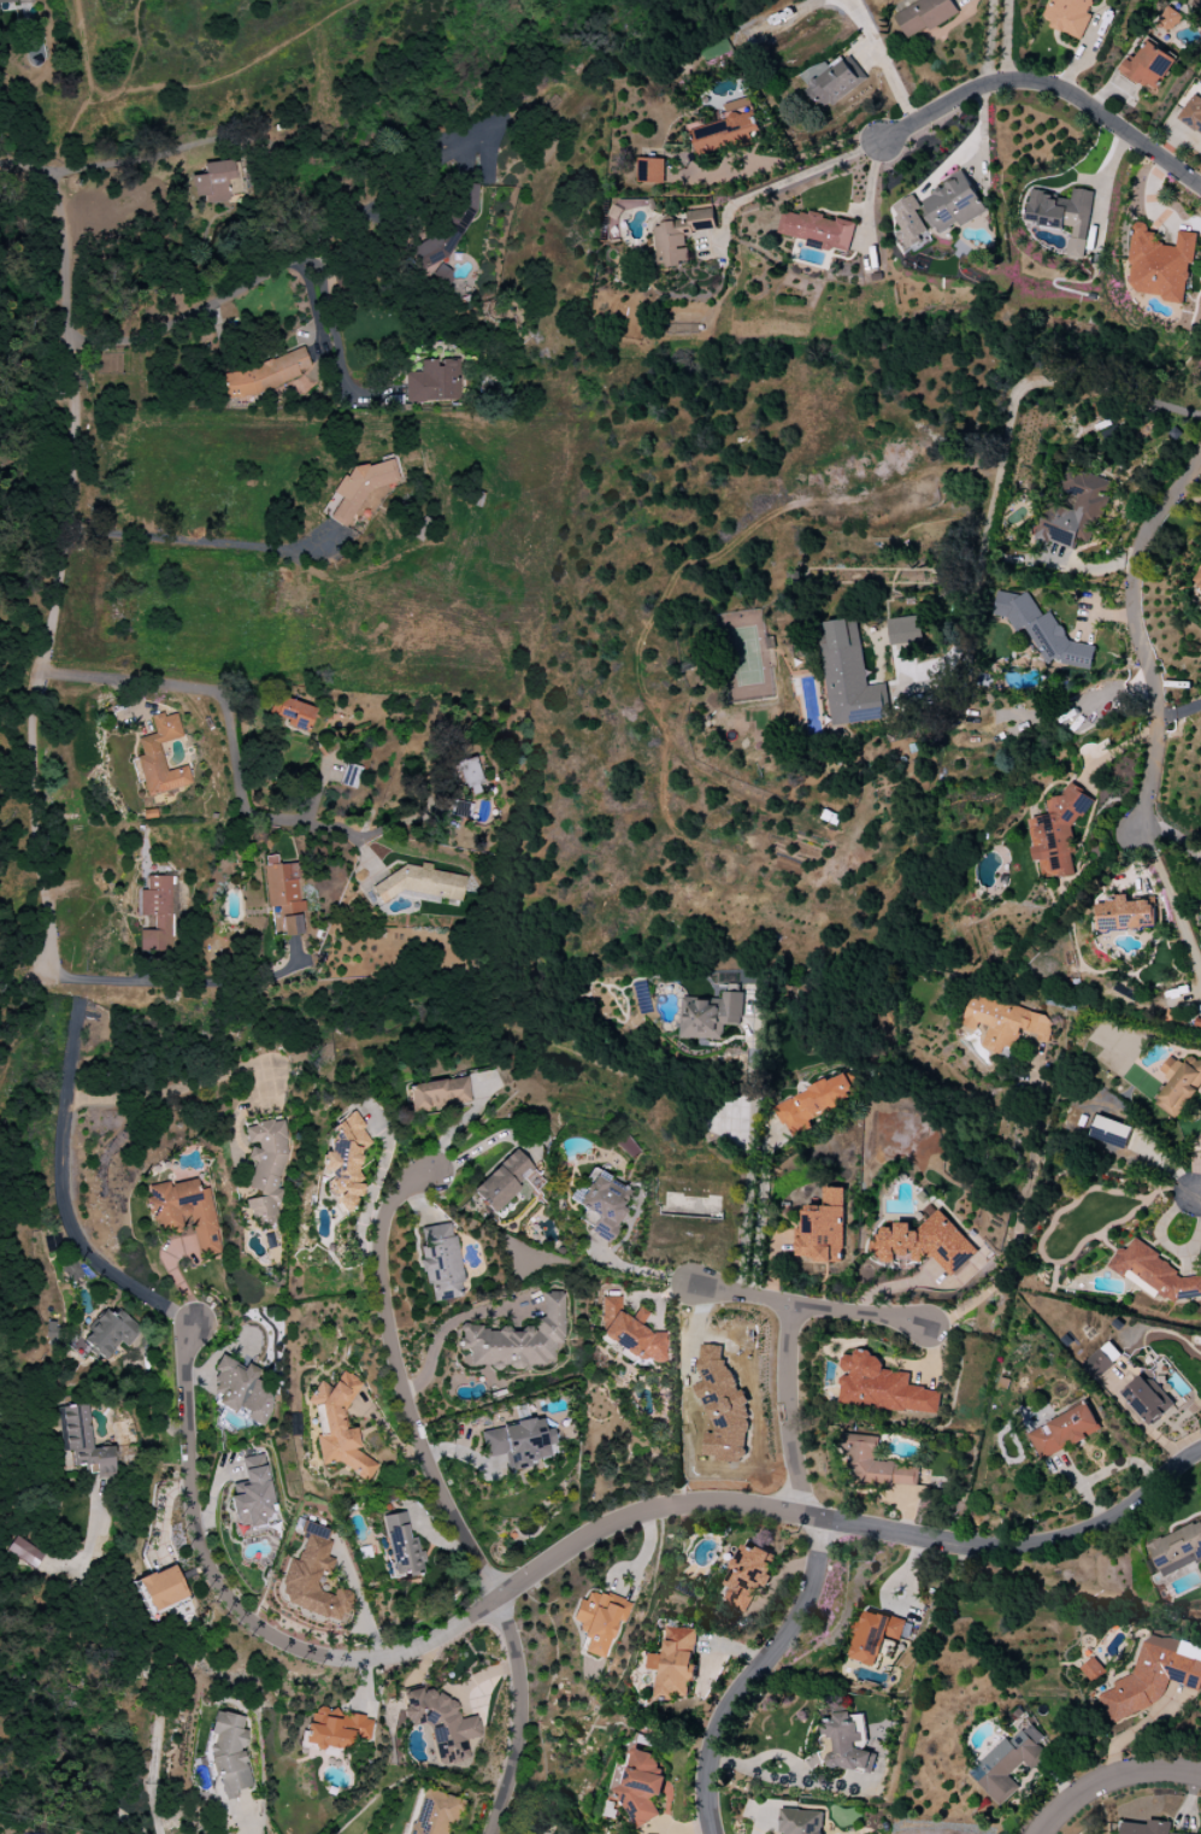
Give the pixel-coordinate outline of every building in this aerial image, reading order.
[(907,40),(922,32),(923,33),(959,15),(951,0),(920,0),(894,13),(907,40)] [(1044,17),(1053,21),(1050,26),(1081,40),(1092,14),(1088,12),(1094,0),(1051,0),(1044,17)] [(1182,14),(1166,7),(1158,26),(1174,33),(1182,14)] [(1176,60),(1148,40),(1133,62),(1128,59),(1120,71),(1153,94),(1176,60)] [(867,81),(851,57),(832,69),(826,60),(801,76),(809,88),(804,91),(811,102),(816,99),(823,110),(867,81)] [(1200,134),(1200,100),(1195,95),(1179,118),(1200,134)] [(721,106),(725,121),(699,128),(698,122),(688,125),(698,158),(753,141),(751,133),(760,131),(749,97),(721,106)] [(665,159),(639,158),(638,182),(664,183),(665,159)] [(985,214),(964,169),(942,178),(946,188),(917,201),(915,195),(892,206),(903,230),(899,232),(906,247),(932,235),(933,237),(985,214)] [(473,218),(474,185),(460,184),(458,218),(473,218)] [(1093,191),(1073,188),(1071,198),(1030,192),(1026,223),(1071,229),(1067,257),(1084,259),(1093,191)] [(716,230),(714,208),(687,211),(688,221),(654,224),(658,267),(689,264),(685,233),(716,230)] [(855,223),(784,208),(778,236),(848,252),(855,223)] [(1184,301),(1189,263),(1193,264),(1197,234),(1178,231),(1176,246),(1155,243),(1157,233),(1146,232),(1147,224),(1136,222),(1127,294),(1184,301)] [(462,245),(452,227),(409,250),(430,292),(452,281),(440,257),(462,245)] [(222,374),(223,400),(244,399),(299,378),(298,372),(310,368),(303,347),(244,370),(240,370),(233,373),(222,374)] [(421,360),(421,372),(405,373),(406,402),(460,400),(459,359),(438,360),(421,360)] [(346,529),(374,480),(391,490),(400,475),(392,470),(397,461),(384,454),(374,471),(354,459),(334,494),(341,498),(329,519),(346,529)] [(1110,481),(1067,467),(1059,491),(1076,496),(1071,509),(1048,502),(1037,538),(1073,550),(1076,539),(1090,544),(1105,496),(1106,496),(1110,481)] [(1091,670),(1095,647),(1070,642),(1061,626),(1058,625),(1051,611),(1042,616),(1028,592),(1021,596),(998,591),(993,615),(1006,618),(1012,628),(1021,629),(1026,627),(1045,661),(1091,670)] [(889,645),(922,643),(921,616),(888,618),(889,645)] [(891,718),(886,684),(867,686),(858,618),(819,623),(832,725),(891,718)] [(273,716),(286,720),(285,726),(307,733),(315,709),(280,697),(273,716)] [(146,796),(192,785),(188,766),(166,772),(159,743),(183,738),(177,714),(164,717),(163,713),(150,716),(155,734),(138,739),(142,755),(136,757),(146,796)] [(483,793),(474,758),(458,762),(466,797),(483,793)] [(340,784),(356,788),(362,768),(345,763),(340,784)] [(1074,875),(1072,854),(1076,853),(1072,815),(1091,813),(1089,797),(1082,798),(1080,784),(1065,786),(1066,796),(1048,798),(1049,816),(1031,818),(1035,862),(1042,861),(1043,879),(1074,875)] [(297,863),(277,865),(277,856),(261,857),(266,908),(279,907),(282,936),(302,935),(300,913),(301,913),(297,863)] [(380,872),(377,890),(461,903),(465,876),(431,871),(432,865),(421,863),(419,878),(380,872)] [(171,876),(146,876),(146,890),(139,891),(139,916),(153,916),(154,930),(139,930),(139,953),(172,952),(171,876)] [(1155,928),(1154,900),(1129,901),(1129,895),(1117,895),(1117,902),(1098,902),(1099,930),(1155,928)] [(682,998),(681,1038),(724,1040),(724,1024),(741,1024),(742,993),(720,992),(720,999),(682,998)] [(1046,1043),(1054,1017),(973,994),(964,1026),(977,1030),(979,1023),(989,1026),(983,1048),(1011,1056),(1018,1029),(1036,1035),(1035,1040),(1046,1043)] [(1196,1061),(1188,1055),(1182,1064),(1169,1056),(1161,1067),(1162,1076),(1170,1081),(1154,1104),(1176,1119),(1200,1084),(1200,1060),(1196,1061)] [(775,1104),(789,1139),(810,1130),(805,1119),(855,1098),(846,1075),(775,1104)] [(471,1104),(467,1077),(408,1086),(412,1113),(471,1104)] [(1132,1127),(1097,1116),(1090,1137),(1125,1149),(1132,1127)] [(285,1121),(272,1121),(268,1120),(243,1130),(248,1143),(249,1150),(246,1160),(254,1162),(247,1188),(268,1194),(253,1199),(246,1199),(257,1227),(266,1227),(274,1223),(277,1213),(277,1205),(284,1202),(284,1190),(279,1189),(288,1157),(285,1148),(285,1121)] [(364,1127),(334,1122),(330,1153),(324,1152),(321,1171),(329,1172),(326,1191),(339,1193),(337,1206),(355,1209),(357,1195),(354,1195),(364,1127)] [(471,1190),(492,1213),(535,1171),(514,1149),(471,1190)] [(627,1211),(621,1208),(630,1191),(593,1171),(575,1204),(584,1209),(579,1218),(595,1227),(591,1234),(609,1244),(627,1211)] [(210,1188),(197,1190),(195,1179),(147,1187),(155,1234),(189,1229),(194,1258),(221,1254),(210,1188)] [(844,1188),(824,1187),(824,1206),(803,1205),(803,1229),(795,1229),(795,1261),(843,1261),(844,1188)] [(978,1252),(939,1209),(915,1231),(908,1223),(895,1223),(895,1228),(885,1228),(875,1237),(875,1255),(881,1262),(892,1263),(893,1255),(907,1255),(913,1262),(925,1262),(925,1249),(950,1277),(978,1252)] [(463,1283),(452,1223),(420,1228),(424,1249),(420,1250),(429,1303),(459,1298),(456,1284),(463,1283)] [(1179,1278),(1178,1271),(1159,1259),(1159,1253),(1135,1238),(1129,1248),(1120,1249),(1108,1267),(1124,1277),(1153,1296),(1161,1295),(1170,1301),(1200,1297),(1200,1275),(1179,1278)] [(81,1276),(76,1262),(61,1267),(66,1282),(81,1276)] [(536,1331),(482,1331),(482,1327),(460,1327),(460,1350),(465,1350),(465,1366),(553,1365),(553,1343),(564,1343),(564,1293),(543,1293),(544,1318),(536,1318),(536,1331)] [(601,1297),(601,1324),(606,1326),(599,1338),(641,1360),(648,1360),(658,1365),(665,1351),(665,1333),(653,1333),(641,1327),(648,1313),(637,1307),(631,1319),(621,1313),(621,1297),(601,1297)] [(79,1340),(102,1361),(121,1342),(125,1346),(141,1330),(119,1309),(113,1316),(107,1310),(79,1340)] [(1122,1358),(1110,1342),(1082,1364),(1094,1380),(1122,1358)] [(695,1386),(716,1430),(706,1435),(705,1456),(718,1456),(720,1461),(738,1462),(750,1457),(747,1450),(748,1414),(747,1411),(747,1399),(743,1390),(736,1390),(737,1386),(721,1353),(722,1346),(700,1345),(699,1370),(704,1382),(695,1386)] [(938,1413),(940,1390),(909,1387),(910,1372),(883,1370),(884,1354),(854,1353),(854,1356),(842,1355),(841,1374),(842,1374),(840,1406),(938,1413)] [(260,1425),(277,1399),(253,1383),(260,1372),(247,1363),(242,1371),(220,1357),(212,1369),(219,1374),(209,1389),(220,1396),(216,1403),(234,1415),(237,1410),(260,1425)] [(319,1464),(338,1463),(367,1482),(377,1465),(355,1451),(359,1446),(357,1428),(343,1430),(342,1415),(362,1384),(346,1373),(341,1374),(331,1389),(319,1381),(305,1402),(316,1408),(317,1435),(317,1437),(319,1464)] [(1175,1404),(1151,1378),(1147,1382),(1141,1376),(1121,1394),(1151,1426),(1175,1404)] [(1041,1461),(1101,1430),(1087,1403),(1027,1434),(1041,1461)] [(91,1449),(87,1405),(58,1407),(62,1452),(70,1451),(71,1461),(66,1461),(66,1467),(88,1465),(88,1475),(115,1472),(113,1447),(91,1449)] [(487,1458),(507,1454),(509,1468),(555,1459),(550,1429),(544,1430),(542,1419),(482,1430),(487,1458)] [(878,1438),(850,1434),(843,1482),(893,1489),(894,1483),(916,1486),(919,1467),(875,1461),(878,1438)] [(230,1497),(236,1530),(266,1524),(265,1520),(276,1518),(264,1455),(243,1459),(248,1483),(237,1485),(239,1495),(230,1497)] [(381,1517),(393,1578),(424,1572),(418,1537),(409,1539),(404,1512),(381,1517)] [(1200,1563),(1200,1520),(1147,1544),(1163,1580),(1200,1563)] [(344,1623),(353,1593),(336,1588),(333,1596),(315,1591),(322,1568),(330,1571),(333,1560),(327,1558),(332,1542),(328,1541),(331,1531),(309,1524),(297,1561),(290,1559),(277,1603),(344,1623)] [(5,1551),(33,1570),(43,1555),(15,1536),(5,1551)] [(749,1614),(775,1555),(745,1542),(726,1585),(730,1586),(723,1602),(749,1614)] [(188,1598),(174,1565),(136,1581),(150,1614),(188,1598)] [(631,1604),(583,1589),(573,1621),(580,1623),(576,1634),(587,1637),(582,1653),(603,1659),(616,1620),(625,1623),(631,1604)] [(851,1660),(877,1667),(885,1636),(900,1640),(905,1621),(864,1609),(851,1660)] [(696,1629),(667,1627),(665,1655),(650,1654),(648,1670),(659,1671),(658,1697),(692,1700),(696,1629)] [(1115,1682),(1113,1690),(1099,1696),(1111,1724),(1159,1703),(1166,1681),(1199,1691),(1200,1684),(1200,1649),(1155,1635),(1143,1640),(1133,1674),(1115,1682)] [(1104,1670),(1093,1657),(1080,1669),(1091,1682),(1104,1670)] [(438,1767),(471,1760),(467,1740),(482,1737),(477,1716),(459,1719),(453,1689),(402,1699),(408,1727),(429,1723),(438,1767)] [(370,1742),(373,1718),(341,1714),(341,1711),(310,1707),(305,1746),(344,1751),(345,1738),(370,1742)] [(252,1787),(244,1752),(245,1748),(248,1731),(242,1730),(244,1717),(214,1711),(209,1734),(213,1735),(209,1750),(222,1801),(236,1798),(237,1790),(252,1787)] [(871,1774),(876,1753),(866,1742),(864,1715),(855,1715),(850,1714),(825,1716),(826,1727),(824,1736),(834,1738),(835,1753),(826,1754),(828,1768),(838,1767),(871,1774)] [(968,1771),(1001,1806),(1020,1788),(1008,1776),(1023,1761),(1032,1770),(1047,1755),(1037,1745),(1044,1737),(1030,1723),(1010,1743),(1003,1736),(968,1771)] [(661,1816),(652,1799),(663,1793),(667,1779),(653,1753),(633,1748),(622,1791),(629,1793),(626,1806),(638,1828),(661,1816)] [(422,1788),(408,1833),(451,1833),(461,1800),(422,1788)] [(782,1809),(781,1833),(822,1833),(823,1811),(782,1809)] [(1121,1833),(1179,1833),(1170,1833),(1171,1822),(1148,1820),(1148,1825),(1122,1822),(1121,1833)]
